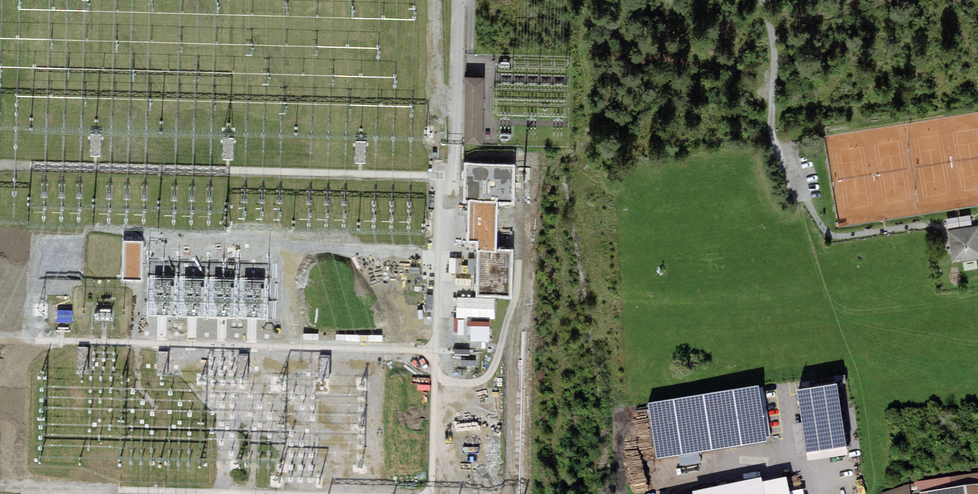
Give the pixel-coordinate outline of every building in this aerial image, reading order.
[(484,80),(464,79),(463,145),(482,146),(484,80)] [(101,134),(90,134),(90,155),(101,155),(101,134)] [(234,137),(223,137),(222,158),(233,158),(234,137)] [(367,142),(356,142),(355,163),(366,163),(367,142)] [(515,165),(466,163),(465,202),(469,202),(468,241),(478,241),(476,297),(510,298),(511,253),(495,253),(497,203),(513,203),(515,165)] [(947,229),(951,264),(977,261),(977,225),(947,229)] [(462,319),(449,319),(449,334),(462,334),(462,319)] [(88,348),(77,348),(77,369),(88,369),(88,348)] [(168,352),(157,352),(157,373),(168,373),(168,352)] [(249,354),(238,354),(238,375),(249,376),(249,354)] [(330,356),(319,356),(319,377),(330,377),(330,356)] [(763,390),(647,408),(656,462),(767,445),(766,438),(770,437),(763,390)] [(806,457),(807,465),(811,465),(847,459),(836,390),(796,396),(801,426),(791,427),(796,458),(806,457)] [(919,492),(977,484),(977,472),(912,482),(919,492)] [(761,487),(763,493),(789,493),(786,482),(761,487)] [(761,483),(706,493),(763,493),(761,487),(761,483)] [(882,492),(882,493),(911,493),(909,483),(882,492)] [(919,492),(920,493),(977,493),(977,484),(919,492)]
